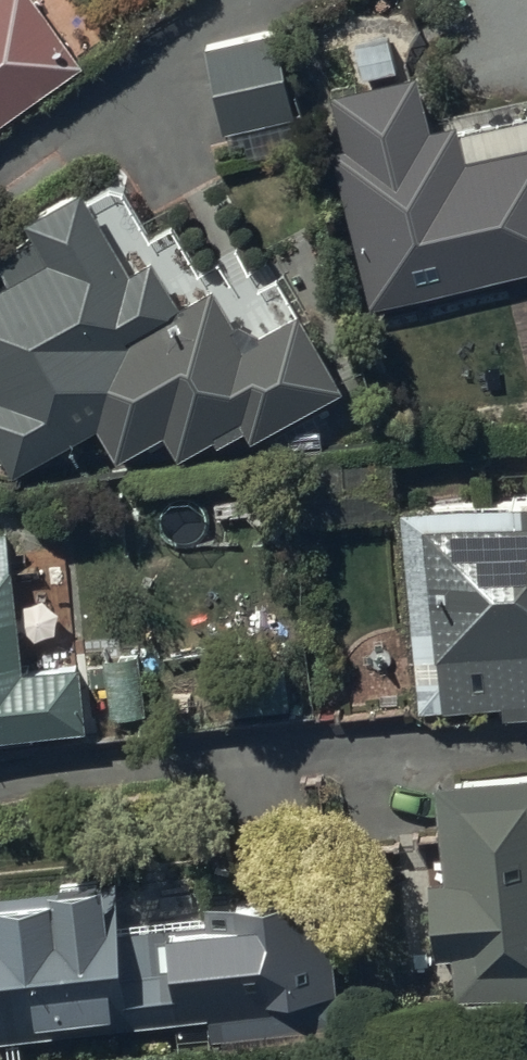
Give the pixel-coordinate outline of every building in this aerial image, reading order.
[(96,52),(61,0),(0,0),(0,117),(96,52)] [(205,29),(223,119),(294,105),(276,15),(205,29)] [(374,289),(526,252),(526,89),(463,104),(461,97),(431,105),(418,54),(335,75),(350,136),(337,139),(374,289)] [(15,448),(100,399),(121,435),(165,410),(180,436),(215,416),(220,424),(248,407),(255,419),(343,368),(299,293),(261,315),(241,302),(237,304),(213,262),(181,280),(154,232),(131,245),(83,161),(26,193),(38,215),(0,237),(0,243),(9,259),(0,265),(0,422),(15,448)] [(400,509),(423,717),(508,708),(509,721),(526,719),(526,495),(400,509)] [(0,511),(0,718),(83,712),(78,648),(21,652),(10,510),(0,511)] [(432,793),(443,889),(428,891),(437,972),(454,970),(457,997),(526,990),(526,783),(432,793)] [(212,1020),(214,1045),(337,1035),(324,877),(228,885),(230,909),(118,918),(113,859),(48,864),(48,871),(0,876),(0,1038),(212,1020)]
